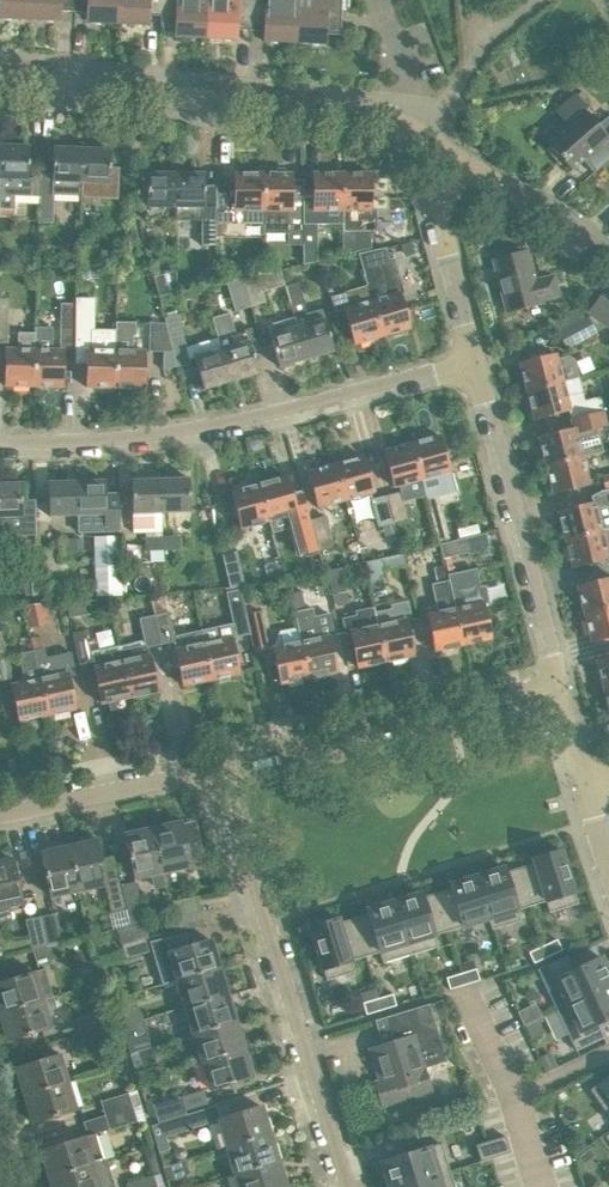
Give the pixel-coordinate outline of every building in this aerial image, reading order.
[(29,0),(0,0),(0,16),(28,17),(29,0)] [(28,17),(58,19),(59,10),(73,11),(74,0),(29,0),(28,17)] [(73,11),(88,12),(87,20),(117,22),(118,0),(74,0),(73,11)] [(163,0),(118,0),(117,22),(147,24),(148,14),(161,15),(160,25),(161,25),(163,0)] [(161,25),(176,26),(175,34),(205,36),(207,0),(163,0),(161,25)] [(250,30),(251,0),(207,0),(205,36),(235,37),(236,29),(250,30)] [(296,0),(251,0),(250,30),(264,31),(264,39),(294,40),(296,0)] [(294,40),(324,42),(324,33),(340,34),(341,0),(296,0),(294,40)] [(573,96),(556,111),(567,123),(546,142),(570,169),(585,157),(596,170),(608,158),(608,116),(598,125),(586,110),(588,108),(583,101),(588,96),(583,90),(577,95),(576,93),(573,96)] [(8,231),(9,217),(14,217),(15,196),(39,197),(40,175),(28,175),(30,146),(1,145),(0,172),(0,230),(8,231)] [(54,146),(52,175),(41,175),(40,197),(39,222),(53,222),(54,193),(80,195),(81,181),(82,148),(54,146)] [(80,198),(118,200),(119,168),(110,167),(111,149),(82,148),(81,181),(80,198)] [(262,172),(262,224),(263,224),(263,233),(288,233),(288,245),(302,245),(302,210),(291,210),(291,173),(282,173),(282,171),(268,171),(268,173),(262,172)] [(234,172),(234,186),(226,186),(215,186),(215,224),(262,224),(262,172),(234,172)] [(313,172),(313,210),(302,210),(302,245),(302,265),(319,261),(317,224),(341,224),(341,210),(342,172),(313,172)] [(341,210),(343,231),(371,231),(377,231),(377,208),(370,208),(370,172),(342,172),(341,210)] [(147,174),(135,174),(135,187),(137,189),(137,200),(141,203),(147,204),(147,205),(147,220),(176,220),(176,205),(175,173),(147,173),(147,174)] [(215,245),(215,224),(215,186),(204,186),(205,173),(175,173),(176,205),(176,220),(201,220),(201,245),(215,245)] [(371,248),(371,231),(343,231),(344,254),(371,248)] [(400,293),(404,292),(397,267),(392,269),(385,246),(358,254),(367,285),(381,336),(409,328),(400,293)] [(527,251),(492,261),(505,311),(540,302),(540,300),(557,295),(552,275),(534,279),(527,251)] [(177,291),(176,270),(155,276),(154,277),(160,296),(177,291)] [(242,278),(250,306),(265,302),(262,293),(285,286),(280,270),(242,278)] [(235,311),(250,306),(242,278),(227,283),(235,311)] [(298,282),(285,286),(294,317),(294,318),(306,358),(334,350),(322,310),(308,314),(298,282)] [(335,312),(345,309),(354,343),(381,336),(367,285),(331,295),(335,312)] [(587,313),(608,329),(608,299),(601,293),(587,313)] [(0,298),(0,343),(8,343),(9,298),(0,298)] [(60,303),(60,345),(76,345),(76,303),(60,303)] [(87,345),(87,351),(87,388),(115,388),(116,322),(116,334),(91,334),(91,304),(76,303),(76,345),(87,345)] [(554,325),(567,350),(596,333),(582,311),(554,325)] [(258,371),(250,342),(255,341),(251,327),(235,332),(229,313),(212,318),(218,337),(230,379),(258,371)] [(189,359),(195,358),(204,387),(230,379),(218,337),(186,347),(179,314),(165,318),(173,352),(176,367),(190,363),(189,359)] [(165,318),(166,323),(149,323),(149,351),(164,351),(173,352),(165,318)] [(267,325),(279,366),(306,358),(294,318),(267,325)] [(145,351),(133,351),(133,336),(135,336),(136,322),(116,322),(115,388),(145,388),(145,351)] [(18,349),(6,349),(5,386),(34,386),(35,327),(34,332),(18,332),(18,349)] [(63,350),(52,350),(53,327),(35,327),(34,386),(62,387),(63,350)] [(519,363),(526,391),(579,377),(575,359),(569,355),(557,358),(556,354),(547,356),(545,350),(530,354),(531,360),(519,363)] [(164,351),(163,370),(176,367),(173,352),(164,351)] [(601,400),(600,396),(585,400),(579,377),(526,391),(533,419),(570,409),(573,419),(603,411),(608,410),(608,398),(601,400)] [(603,451),(597,427),(606,425),(603,411),(573,419),(571,420),(573,429),(538,438),(545,465),(581,456),(603,451)] [(425,496),(424,496),(429,513),(440,510),(436,497),(453,492),(448,472),(440,444),(438,436),(411,444),(421,479),(425,496)] [(404,502),(424,496),(425,496),(421,479),(411,444),(410,444),(383,451),(393,487),(399,485),(404,502)] [(582,457),(581,456),(545,465),(552,493),(588,484),(582,457)] [(361,457),(334,465),(344,500),(345,500),(349,514),(362,511),(365,505),(362,495),(371,493),(361,457)] [(316,508),(344,500),(334,465),(307,472),(316,508)] [(163,479),(164,511),(189,511),(188,478),(163,479)] [(268,520),(268,521),(269,520),(272,533),(290,528),(297,554),(318,548),(305,500),(293,504),(286,478),(259,485),(268,520)] [(132,512),(164,511),(163,479),(131,480),(132,512)] [(48,515),(76,515),(75,482),(47,483),(48,515)] [(75,482),(76,515),(77,531),(118,530),(117,495),(105,496),(104,482),(75,482)] [(35,537),(35,520),(35,501),(33,501),(33,504),(21,504),(21,484),(0,484),(0,537),(35,537)] [(229,497),(235,518),(238,517),(241,528),(268,521),(268,520),(259,485),(231,493),(232,496),(229,497)] [(558,511),(565,539),(608,528),(608,488),(606,489),(601,491),(591,496),(592,499),(593,503),(558,511)] [(385,495),(393,523),(407,519),(400,491),(385,495)] [(378,527),(393,523),(385,495),(370,499),(378,527)] [(326,515),(310,520),(319,551),(335,547),(326,515)] [(444,526),(433,529),(436,543),(448,540),(444,526)] [(607,558),(608,562),(608,528),(565,539),(572,567),(607,558)] [(118,532),(95,533),(97,593),(120,592),(118,532)] [(486,533),(464,538),(440,544),(443,558),(468,552),(469,554),(488,549),(489,546),(486,533)] [(145,551),(165,550),(165,536),(145,536),(145,551)] [(179,536),(165,536),(165,550),(180,550),(179,536)] [(61,553),(78,553),(78,538),(60,539),(61,553)] [(236,551),(226,554),(222,555),(230,588),(244,584),(236,551)] [(365,563),(370,586),(386,582),(381,559),(365,563)] [(445,566),(435,568),(438,582),(448,580),(447,575),(445,566)] [(341,569),(328,572),(333,594),(346,591),(341,569)] [(448,580),(462,645),(490,639),(482,603),(487,602),(483,586),(479,587),(475,569),(447,575),(448,580)] [(583,614),(608,607),(608,577),(576,585),(583,614)] [(434,651),(462,645),(448,580),(438,582),(432,583),(437,612),(426,615),(434,651)] [(201,630),(211,680),(238,674),(230,637),(249,633),(240,589),(226,592),(233,623),(201,630)] [(297,629),(308,678),(335,673),(327,637),(332,636),(328,614),(313,617),(311,608),(307,609),(303,593),(290,596),(297,629)] [(154,609),(166,606),(163,595),(151,598),(154,609)] [(83,601),(68,604),(70,617),(86,614),(83,601)] [(376,609),(373,609),(385,662),(413,656),(405,621),(414,619),(410,602),(392,606),(393,610),(377,614),(376,609)] [(45,604),(24,606),(29,627),(49,623),(45,604)] [(583,614),(590,641),(608,636),(608,607),(583,614)] [(356,668),(385,662),(373,608),(354,612),(355,616),(341,619),(344,633),(349,632),(356,668)] [(246,614),(250,633),(254,652),(269,649),(261,611),(246,614)] [(153,615),(159,644),(173,641),(182,686),(211,680),(201,630),(175,636),(169,612),(153,615)] [(139,618),(144,641),(118,646),(129,698),(157,692),(148,647),(159,645),(153,615),(139,618)] [(275,648),(272,648),(280,685),(308,678),(297,629),(282,633),(275,648)] [(91,652),(86,630),(73,633),(80,663),(93,661),(102,704),(129,698),(118,646),(91,652)] [(0,632),(0,681),(11,679),(1,631),(0,632)] [(47,657),(45,648),(34,650),(48,716),(76,710),(69,677),(76,675),(71,652),(47,657)] [(25,682),(12,685),(20,721),(48,716),(34,650),(19,653),(25,682)] [(603,688),(608,686),(608,657),(596,661),(603,688)] [(181,823),(153,829),(162,871),(189,865),(188,861),(201,859),(197,839),(196,840),(194,828),(189,825),(181,826),(181,823)] [(162,871),(153,829),(124,834),(133,877),(162,871)] [(97,842),(69,848),(78,891),(78,890),(106,884),(112,913),(126,910),(122,890),(120,885),(115,856),(100,859),(97,842)] [(41,854),(50,897),(78,891),(69,848),(41,854)] [(577,903),(561,850),(533,859),(534,863),(520,867),(531,904),(545,900),(548,911),(577,903)] [(22,903),(13,860),(0,863),(0,907),(22,903)] [(531,904),(520,867),(505,872),(504,868),(477,876),(493,929),(520,921),(516,909),(531,904)] [(493,929),(477,876),(450,884),(451,888),(437,893),(448,930),(488,918),(491,929),(493,929)] [(126,910),(129,926),(144,923),(145,922),(136,881),(120,885),(122,890),(126,910)] [(433,935),(448,930),(436,893),(422,897),(421,893),(393,901),(409,954),(437,946),(433,935)] [(353,918),(364,956),(379,951),(383,962),(409,954),(393,901),(366,910),(368,914),(353,918)] [(54,913),(40,917),(47,945),(61,942),(54,913)] [(25,920),(32,949),(47,945),(40,917),(25,920)] [(350,960),(364,956),(353,918),(339,923),(338,918),(310,927),(326,980),(354,971),(350,960)] [(120,944),(148,936),(144,923),(145,923),(145,922),(144,923),(129,926),(115,930),(120,944)] [(161,984),(176,979),(217,966),(209,937),(186,944),(183,934),(149,942),(151,950),(161,984)] [(124,960),(151,950),(149,942),(148,936),(120,944),(124,960)] [(557,939),(543,945),(548,957),(562,950),(557,939)] [(47,945),(32,949),(36,964),(65,957),(61,942),(47,945)] [(529,952),(535,963),(548,957),(543,945),(529,952)] [(556,1009),(608,984),(608,966),(606,960),(603,962),(600,956),(571,970),(565,956),(537,969),(556,1009)] [(176,979),(184,1005),(225,993),(217,966),(176,979)] [(476,968),(461,972),(465,985),(480,980),(476,968)] [(54,996),(46,969),(0,983),(0,1013),(54,996)] [(446,977),(450,989),(465,985),(461,972),(446,977)] [(556,1009),(575,1049),(603,1036),(596,1022),(608,1016),(608,984),(556,1009)] [(192,1033),(226,1022),(234,1020),(225,993),(184,1005),(192,1033)] [(393,993),(378,998),(382,1010),(397,1005),(393,993)] [(0,1013),(0,1016),(7,1041),(49,1028),(44,1012),(57,1008),(54,996),(0,1013)] [(108,1000),(116,1026),(142,1018),(139,1006),(127,1010),(123,996),(108,1000)] [(363,1003),(367,1014),(382,1010),(378,998),(363,1003)] [(533,1035),(548,1027),(534,1002),(519,1010),(533,1035)] [(444,1060),(426,1004),(382,1018),(389,1040),(368,1046),(378,1080),(373,1082),(380,1105),(414,1094),(416,1102),(434,1097),(424,1067),(444,1060)] [(75,1021),(79,1033),(107,1025),(104,1012),(75,1021)] [(146,1028),(143,1018),(142,1018),(116,1026),(117,1029),(123,1028),(127,1039),(132,1037),(133,1039),(147,1035),(146,1028)] [(234,1020),(226,1022),(192,1033),(200,1060),(242,1047),(234,1020)] [(112,1041),(107,1025),(79,1033),(84,1049),(112,1041)] [(242,1047),(200,1060),(209,1088),(250,1075),(242,1047)] [(131,1056),(135,1067),(156,1062),(154,1055),(152,1049),(139,1053),(131,1056)] [(556,1066),(551,1055),(541,1060),(546,1071),(556,1066)] [(16,1069),(24,1095),(65,1082),(57,1056),(16,1069)] [(590,1089),(600,1103),(608,1116),(608,1075),(590,1089)] [(65,1082),(24,1095),(32,1123),(74,1111),(65,1082)] [(182,1093),(186,1106),(209,1101),(206,1087),(182,1093)] [(105,1115),(140,1105),(136,1093),(102,1103),(105,1115)] [(149,1114),(157,1118),(185,1110),(181,1096),(154,1104),(152,1100),(145,1102),(149,1114)] [(140,1105),(105,1115),(83,1122),(88,1136),(41,1150),(49,1177),(103,1160),(95,1133),(137,1121),(139,1126),(146,1124),(140,1105)] [(226,1115),(219,1117),(218,1118),(219,1119),(227,1145),(268,1133),(260,1105),(226,1115)] [(219,1119),(218,1118),(219,1117),(215,1106),(187,1115),(186,1111),(158,1120),(158,1123),(152,1125),(160,1152),(170,1149),(166,1136),(191,1128),(219,1119)] [(268,1133),(227,1145),(235,1172),(276,1159),(268,1133)] [(476,1145),(481,1160),(510,1151),(505,1136),(476,1145)] [(448,1170),(440,1142),(380,1161),(388,1186),(392,1186),(448,1170)] [(235,1172),(240,1186),(284,1186),(285,1186),(276,1159),(235,1172)] [(49,1177),(52,1186),(114,1186),(106,1160),(104,1161),(103,1160),(49,1177)] [(164,1168),(168,1180),(189,1174),(185,1162),(164,1168)] [(448,1170),(392,1186),(453,1186),(448,1170)] [(161,1175),(153,1177),(128,1184),(129,1186),(160,1186),(164,1186),(161,1175)]
